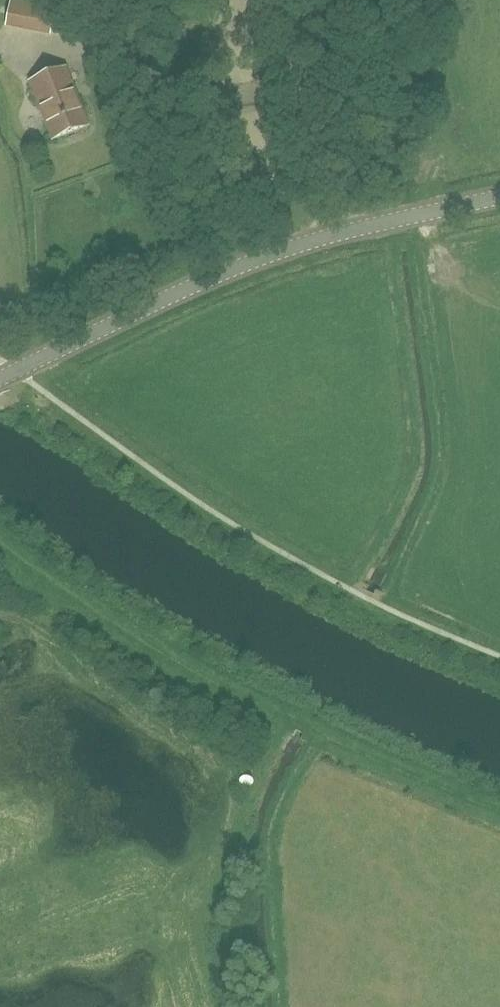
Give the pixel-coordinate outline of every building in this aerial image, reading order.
[(50,30),(55,7),(20,0),(11,0),(7,22),(50,30)] [(32,83),(54,138),(87,125),(66,70),(32,83)]
